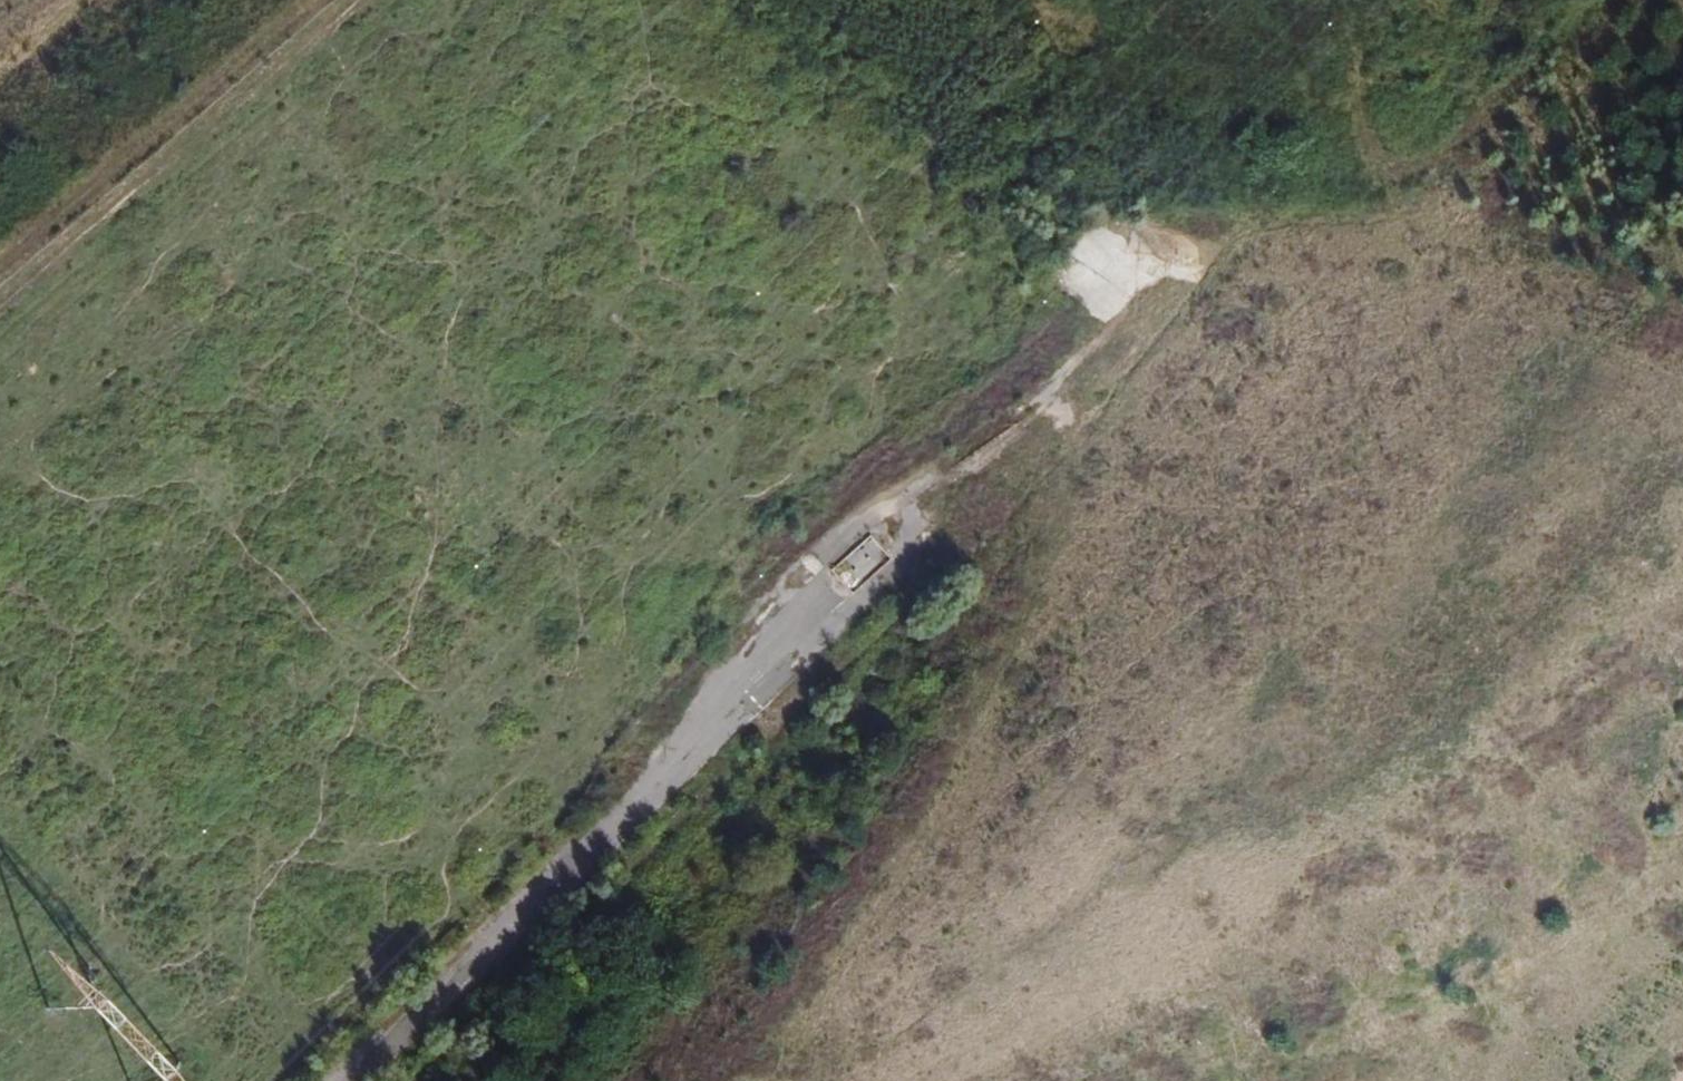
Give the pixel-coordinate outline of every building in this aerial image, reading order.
[(1126,224),(1097,210),(1090,225),(1119,238),(1126,224)] [(1089,294),(1061,275),(1051,289),(1079,308),(1089,294)] [(871,533),(830,573),(852,596),(893,556),(871,533)]
